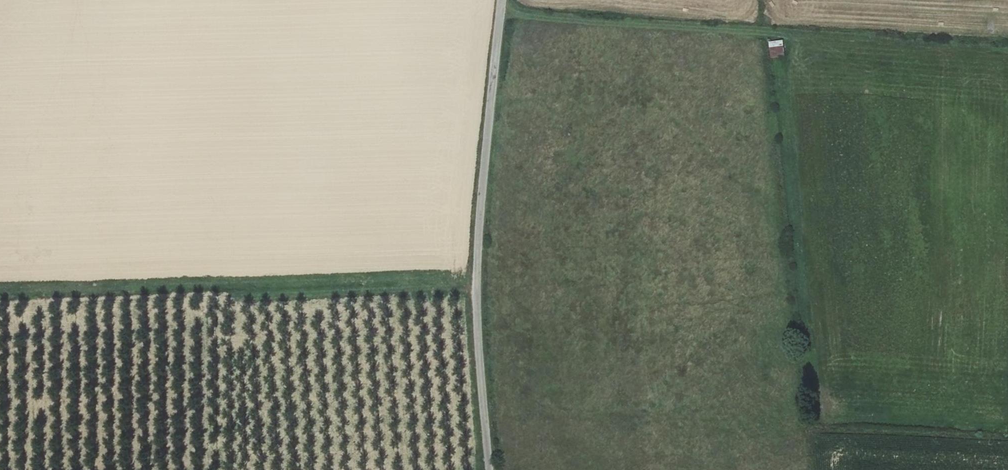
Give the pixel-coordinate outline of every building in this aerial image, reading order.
[(769,42),(771,58),(784,56),(781,40),(769,42)]
